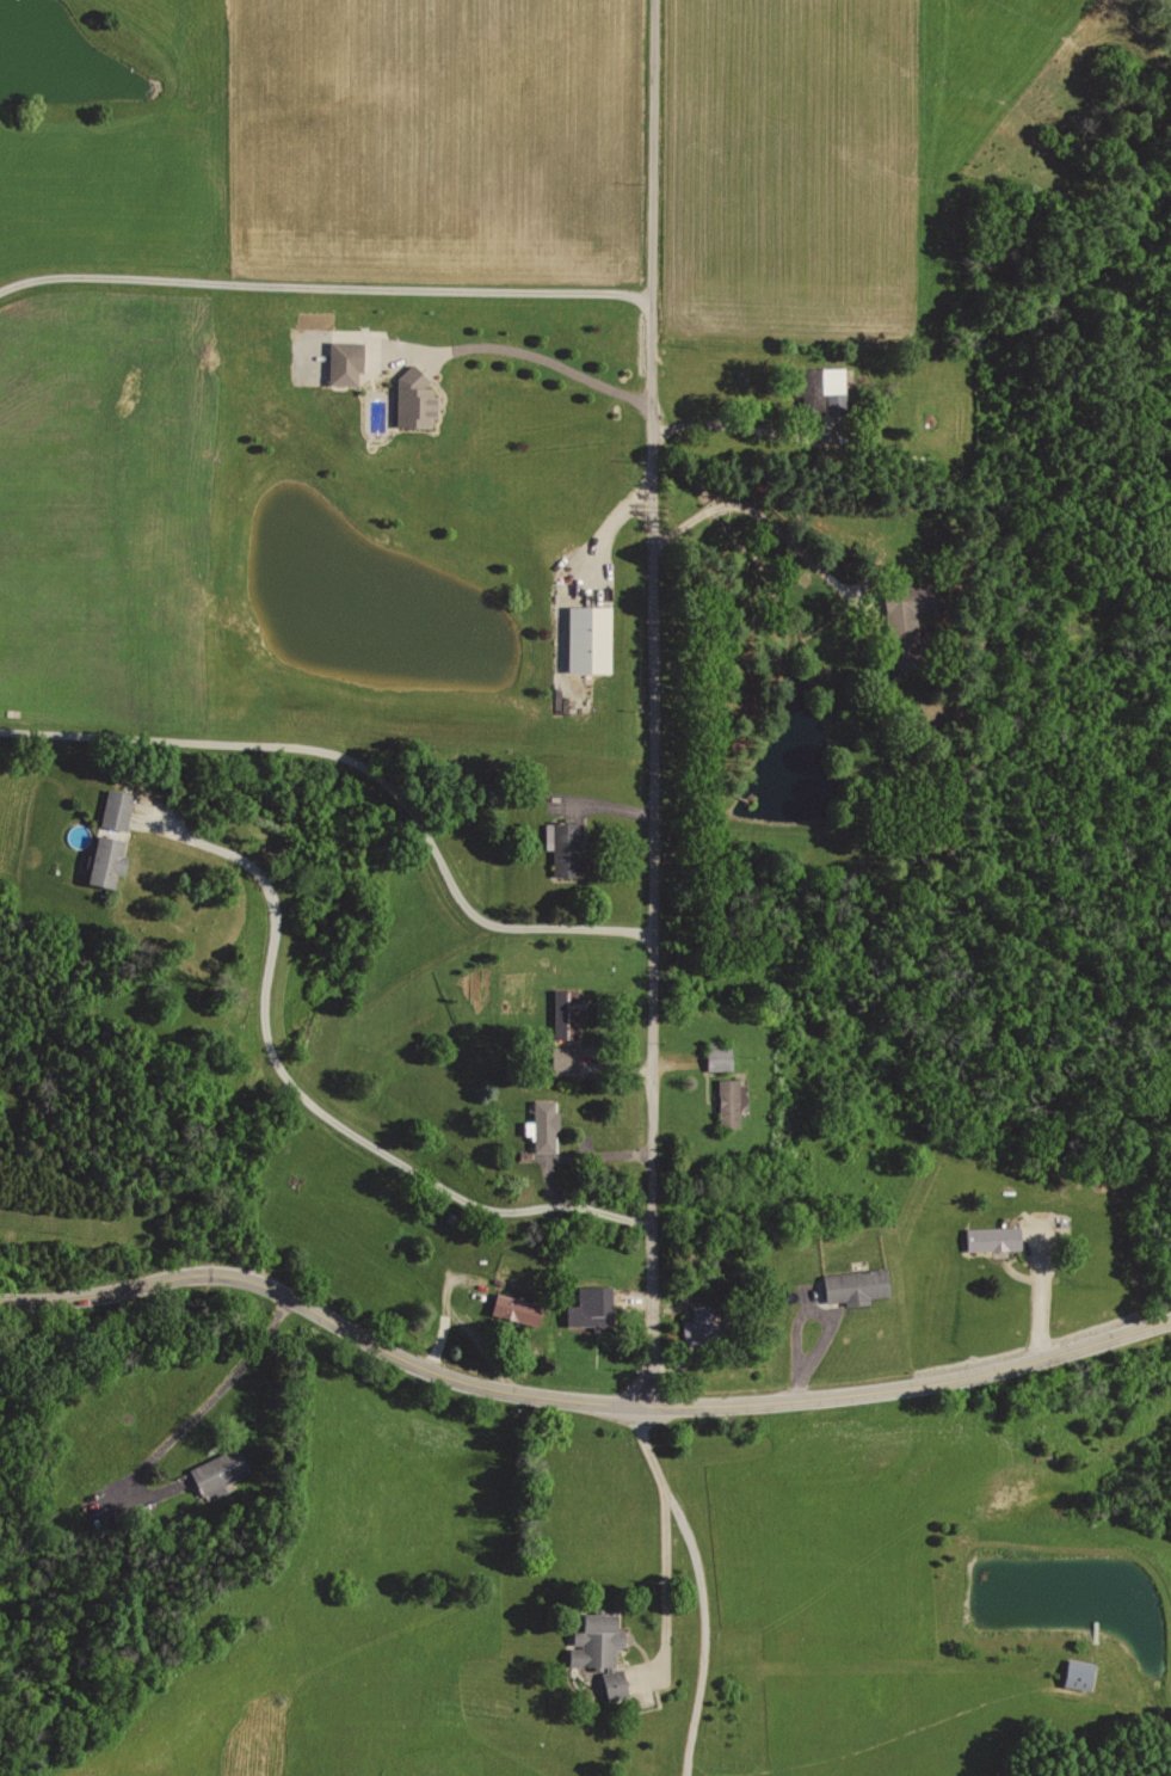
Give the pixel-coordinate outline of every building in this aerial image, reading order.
[(364,344),(327,343),(326,382),(363,383),(364,344)] [(413,362),(392,375),(390,425),(427,425),(429,387),(413,362)] [(800,363),(843,364),(843,424),(799,424),(799,398),(790,398),(791,377),(799,377),(800,363)] [(939,586),(883,589),(886,672),(919,671),(918,610),(941,609),(939,586)] [(567,604),(610,606),(609,669),(567,668),(567,604)] [(104,783),(137,791),(124,855),(130,856),(127,872),(119,871),(116,887),(84,880),(104,783)] [(553,819),(583,819),(583,880),(551,881),(551,850),(543,850),(543,825),(553,825),(553,819)] [(550,989),(575,989),(575,994),(592,994),(592,1015),(578,1015),(578,1037),(550,1036),(550,989)] [(704,1044),(731,1044),(731,1070),(705,1070),(704,1044)] [(573,1046),(548,1047),(549,1077),(574,1076),(573,1046)] [(715,1077),(737,1077),(737,1086),(744,1086),(745,1116),(739,1116),(740,1127),(716,1127),(715,1077)] [(535,1101),(559,1101),(557,1150),(536,1150),(536,1138),(530,1138),(530,1135),(525,1135),(525,1120),(535,1120),(535,1101)] [(962,1250),(1019,1249),(1019,1226),(962,1227),(962,1250)] [(821,1276),(824,1303),(844,1302),(844,1305),(867,1303),(867,1296),(892,1292),(889,1268),(821,1276)] [(563,1307),(575,1307),(575,1285),(604,1285),(604,1311),(585,1311),(580,1319),(563,1319),(563,1307)] [(494,1289),(541,1303),(535,1325),(487,1310),(494,1289)] [(684,1303),(713,1303),(713,1329),(684,1329),(684,1303)] [(207,1503),(234,1491),(230,1483),(249,1474),(237,1446),(186,1470),(196,1493),(202,1490),(207,1503)] [(586,1611),(622,1611),(621,1627),(628,1627),(627,1645),(620,1645),(620,1666),(624,1665),(633,1694),(612,1700),(605,1671),(609,1669),(609,1664),(605,1665),(605,1667),(597,1667),(597,1664),(572,1663),(572,1646),(584,1646),(584,1642),(575,1641),(575,1627),(585,1627),(586,1611)] [(1092,1663),(1063,1657),(1058,1685),(1086,1691),(1092,1663)]
